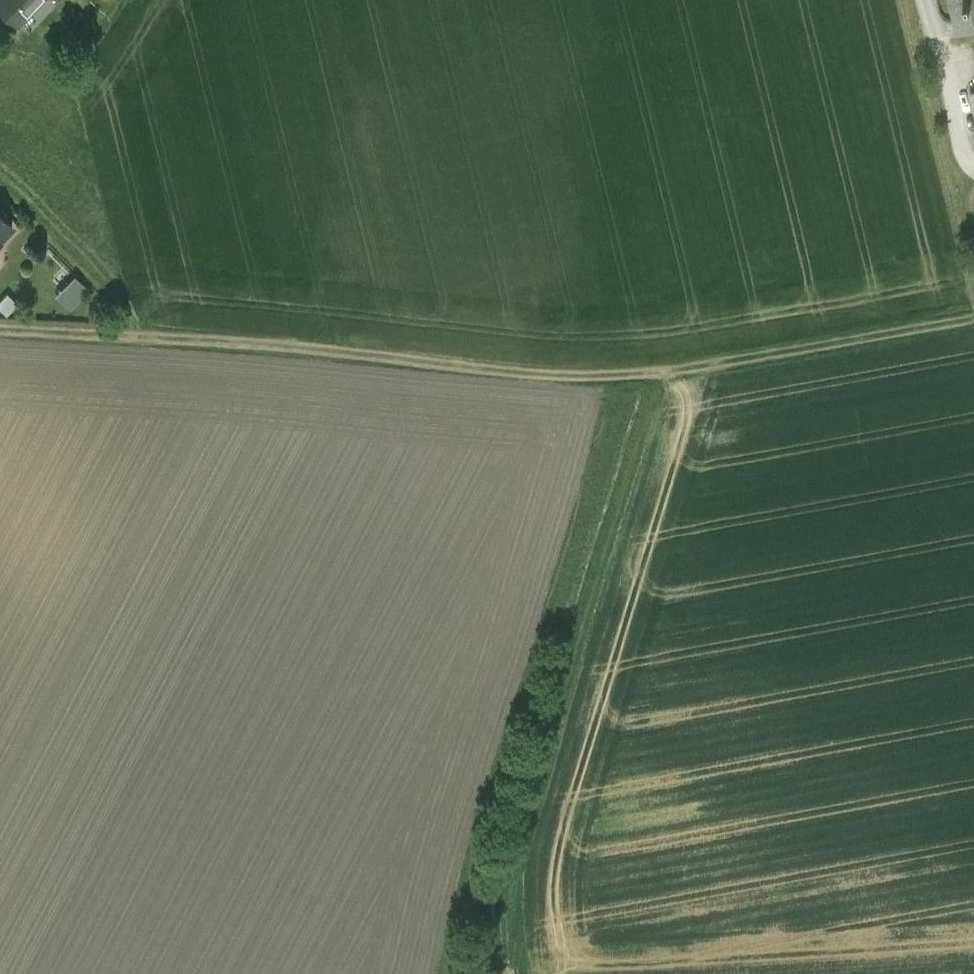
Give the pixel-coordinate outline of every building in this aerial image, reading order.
[(18,21),(38,0),(0,0),(0,4),(18,21)] [(958,33),(973,29),(973,0),(949,0),(958,33)] [(11,226),(0,215),(0,237),(11,226)] [(74,275),(57,293),(70,305),(87,288),(74,275)]
